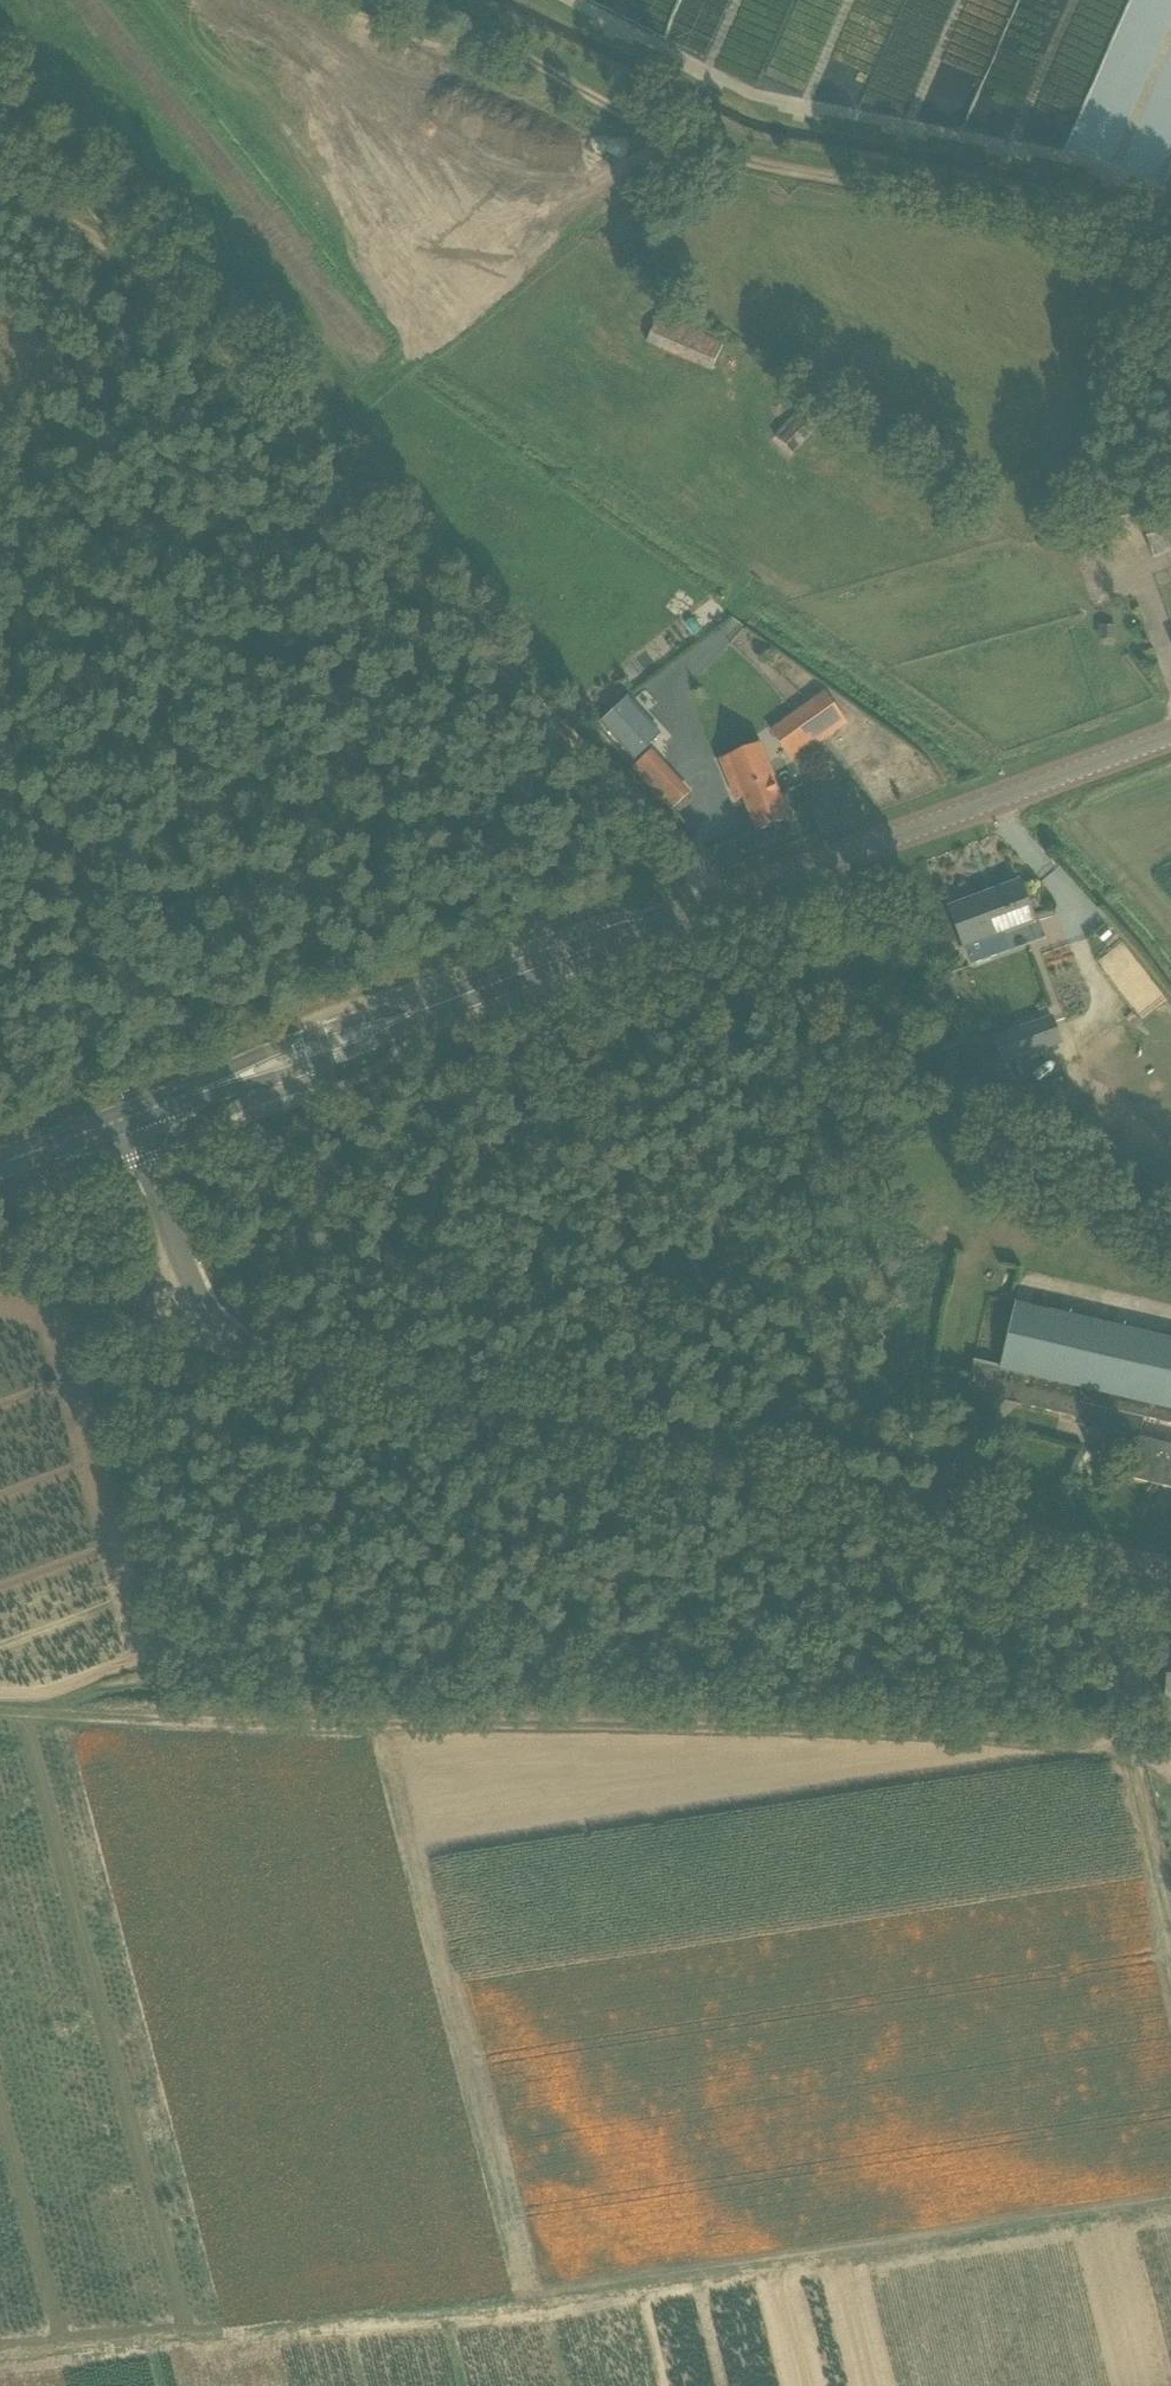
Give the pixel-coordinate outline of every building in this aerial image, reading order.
[(723,345),(661,316),(649,342),(710,371),(723,345)] [(825,415),(809,403),(779,439),(794,452),(825,415)] [(1170,551),(1170,499),(1138,511),(1154,557),(1170,551)] [(1116,626),(1101,626),(1101,639),(1116,639),(1116,626)] [(823,687),(768,725),(795,763),(849,724),(823,687)] [(628,698),(601,723),(635,760),(662,735),(628,698)] [(757,832),(790,819),(760,744),(721,761),(738,801),(743,799),(757,832)] [(653,750),(634,767),(633,769),(653,790),(673,772),(653,750)] [(986,895),(951,908),(966,948),(1035,922),(1021,885),(987,898),(986,895)] [(989,1017),(978,1021),(982,1031),(992,1027),(989,1017)] [(1056,1022),(995,1044),(1003,1066),(1064,1044),(1056,1022)] [(1139,1438),(1143,1419),(1170,1425),(1170,1339),(1017,1303),(1001,1369),(974,1363),(967,1393),(1062,1415),(1061,1421),(1104,1430),(1139,1438)] [(1139,1438),(1129,1478),(1170,1488),(1170,1445),(1139,1438)]
